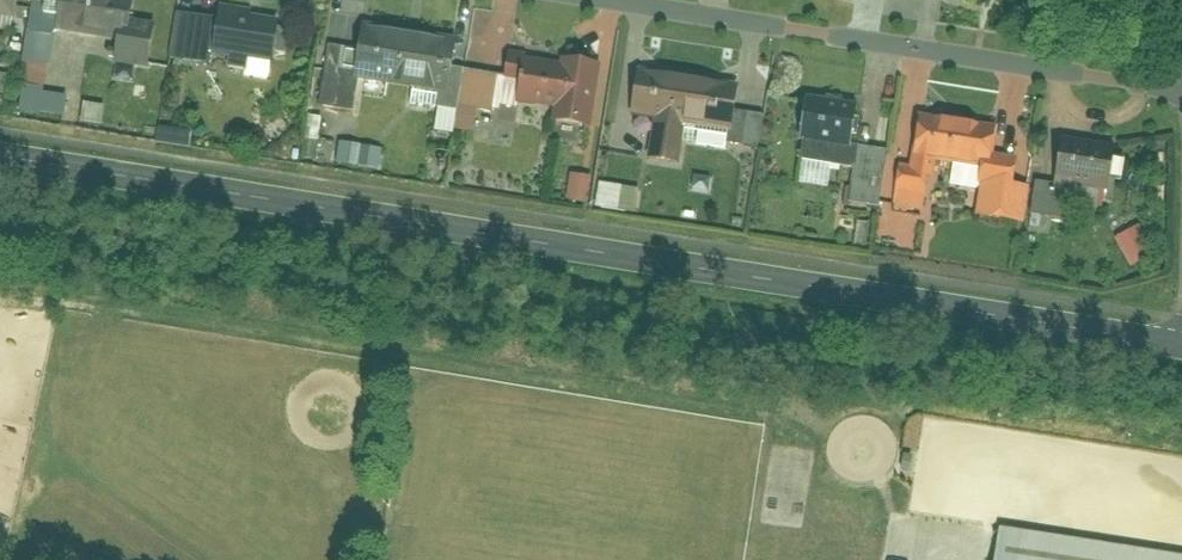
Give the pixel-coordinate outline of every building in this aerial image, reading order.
[(12,19),(15,0),(0,0),(0,17),(12,19)] [(52,29),(125,40),(131,0),(56,0),(52,29)] [(218,5),(210,55),(271,64),(278,19),(252,15),(253,11),(218,5)] [(363,24),(353,77),(446,93),(455,39),(363,24)] [(524,61),(516,103),(552,110),(550,120),(588,127),(599,64),(560,57),(558,67),(524,61)] [(628,116),(652,119),(647,159),(680,164),(685,124),(729,130),(736,84),(634,70),(628,116)] [(797,139),(850,146),(856,101),(804,93),(797,139)] [(917,114),(910,156),(987,169),(994,126),(917,114)] [(1061,136),(1053,185),(1105,194),(1113,145),(1061,136)] [(340,165),(382,170),(385,149),(343,144),(340,165)] [(573,175),(571,203),(592,204),(594,176),(573,175)] [(639,211),(640,187),(601,185),(600,209),(639,211)] [(1139,227),(1115,239),(1130,269),(1154,256),(1139,227)] [(996,559),(1181,559),(1181,555),(1001,529),(996,559)]
